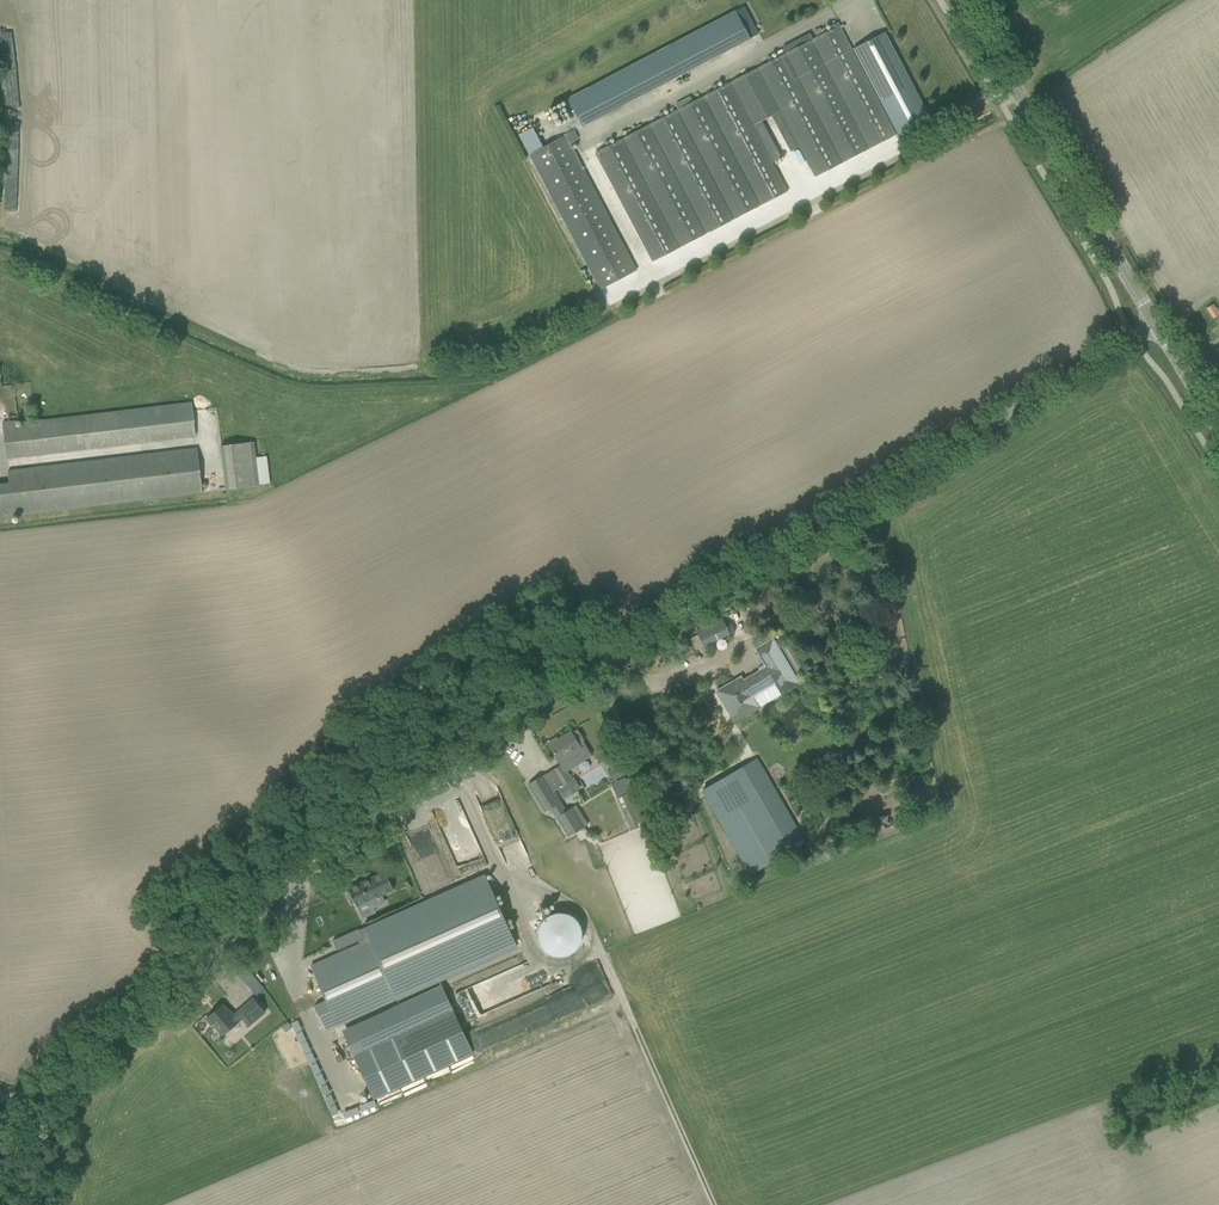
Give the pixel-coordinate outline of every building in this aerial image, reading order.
[(735,11),(568,99),(582,127),(750,39),(758,35),(744,7),(735,11)] [(834,28),(812,39),(870,149),(896,135),(837,23),(833,25),(834,28)] [(929,118),(884,33),(853,49),(898,134),(929,118)] [(843,163),(870,149),(812,39),(805,43),(804,40),(790,47),(792,50),(785,53),(843,163)] [(753,126),(780,112),(781,111),(815,177),(841,163),(784,54),(731,82),(595,152),(653,262),(706,234),(707,234),(787,192),(753,126)] [(686,98),(675,103),(677,109),(688,103),(686,98)] [(636,271),(570,144),(579,139),(575,131),(530,154),(601,290),(636,271)] [(1207,307),(1211,318),(1218,315),(1218,309),(1217,303),(1207,307)] [(2,422),(3,429),(6,458),(173,439),(196,436),(192,401),(22,420),(23,426),(15,427),(14,420),(2,422)] [(253,442),(221,446),(226,490),(258,486),(258,485),(256,467),(253,442)] [(0,484),(0,517),(202,493),(197,448),(8,471),(9,483),(0,484)] [(268,466),(256,467),(258,485),(270,483),(268,466)] [(722,618),(696,631),(703,646),(730,633),(722,618)] [(800,684),(773,638),(755,649),(766,667),(737,684),(735,680),(717,691),(731,715),(735,712),(740,720),(758,709),(751,697),(773,684),(775,683),(782,695),(800,684)] [(553,770),(562,784),(556,788),(557,789),(563,799),(567,796),(567,797),(578,790),(580,788),(574,777),(570,779),(565,770),(590,755),(582,742),(584,741),(577,730),(572,733),(571,732),(558,740),(556,738),(548,743),(561,765),(553,770)] [(756,757),(743,765),(792,850),(805,842),(756,757)] [(613,781),(623,775),(618,766),(608,772),(613,781)] [(562,784),(553,770),(544,776),(544,775),(528,785),(544,813),(550,809),(568,837),(584,827),(572,807),(566,811),(554,791),(557,789),(556,788),(562,784)] [(611,783),(617,797),(627,793),(631,792),(625,778),(611,783)] [(627,793),(617,797),(631,829),(644,824),(631,792),(627,793)] [(382,874),(349,889),(350,892),(346,894),(351,904),(355,903),(357,907),(366,903),(369,910),(384,904),(381,897),(390,892),(382,874)] [(517,946),(486,876),(365,929),(370,941),(310,966),(326,1001),(314,1006),(325,1031),(517,946)] [(559,957),(565,957),(570,955),(575,952),(579,947),(582,941),(583,935),(583,930),(581,924),(579,922),(577,919),(574,916),(570,914),(565,912),(559,912),(553,912),(548,914),(544,917),(541,921),(538,926),(537,931),(537,936),(538,942),(541,947),(544,951),(549,955),(554,957),(559,957)] [(358,941),(362,939),(359,931),(358,929),(332,940),(337,951),(358,941)] [(247,986),(256,995),(263,989),(255,979),(247,986)] [(373,1099),(473,1053),(444,989),(344,1035),(373,1099)] [(265,1012),(261,1007),(253,998),(240,1009),(240,1010),(234,1015),(232,1013),(231,1015),(222,1004),(205,1018),(211,1025),(213,1024),(222,1036),(245,1016),(252,1023),(265,1012)]
